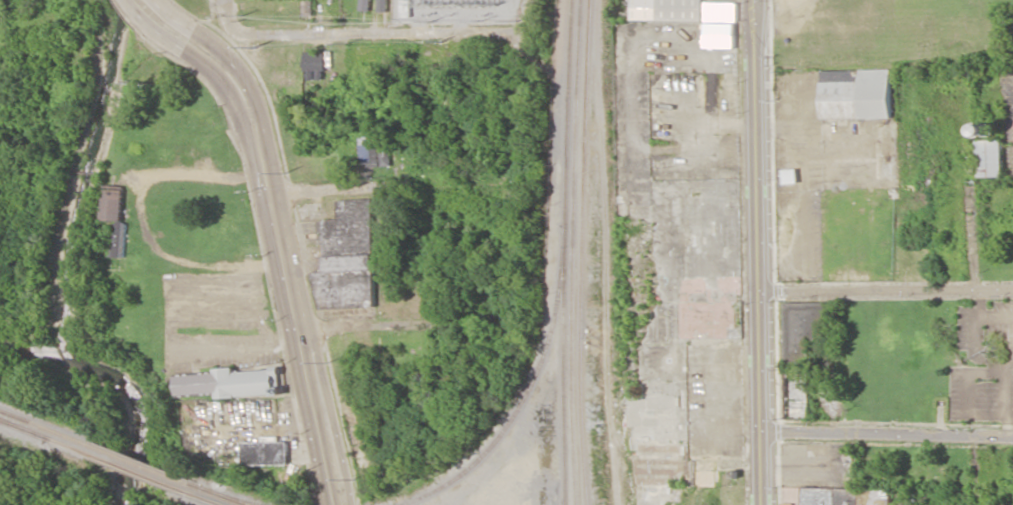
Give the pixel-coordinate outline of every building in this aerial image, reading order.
[(371,0),(360,0),(360,10),(370,11),(371,0)] [(389,0),(378,0),(378,12),(389,12),(389,0)] [(703,0),(633,0),(633,20),(703,21),(703,0)] [(736,48),(737,2),(706,1),(705,47),(736,48)] [(304,79),(324,78),(323,51),(303,52),(304,79)] [(823,119),(891,117),(890,69),(822,70),(823,119)] [(359,137),(360,166),(378,166),(378,136),(359,137)] [(1003,139),(978,140),(979,177),(1004,177),(1003,139)] [(783,170),(785,183),(799,182),(797,169),(783,170)] [(102,220),(114,220),(112,256),(125,257),(127,221),(122,221),(125,187),(104,185),(102,220)] [(375,307),(372,199),(337,200),(338,220),(321,220),(323,271),(315,272),(316,309),(375,307)] [(785,302),(785,362),(815,362),(814,330),(828,329),(828,302),(785,302)] [(283,394),(281,367),(234,370),(234,367),(216,368),(216,373),(178,375),(179,396),(218,394),(218,398),(283,394)] [(287,464),(286,441),(242,442),(242,465),(287,464)] [(891,489),(802,488),(802,504),(891,504),(891,489)]
